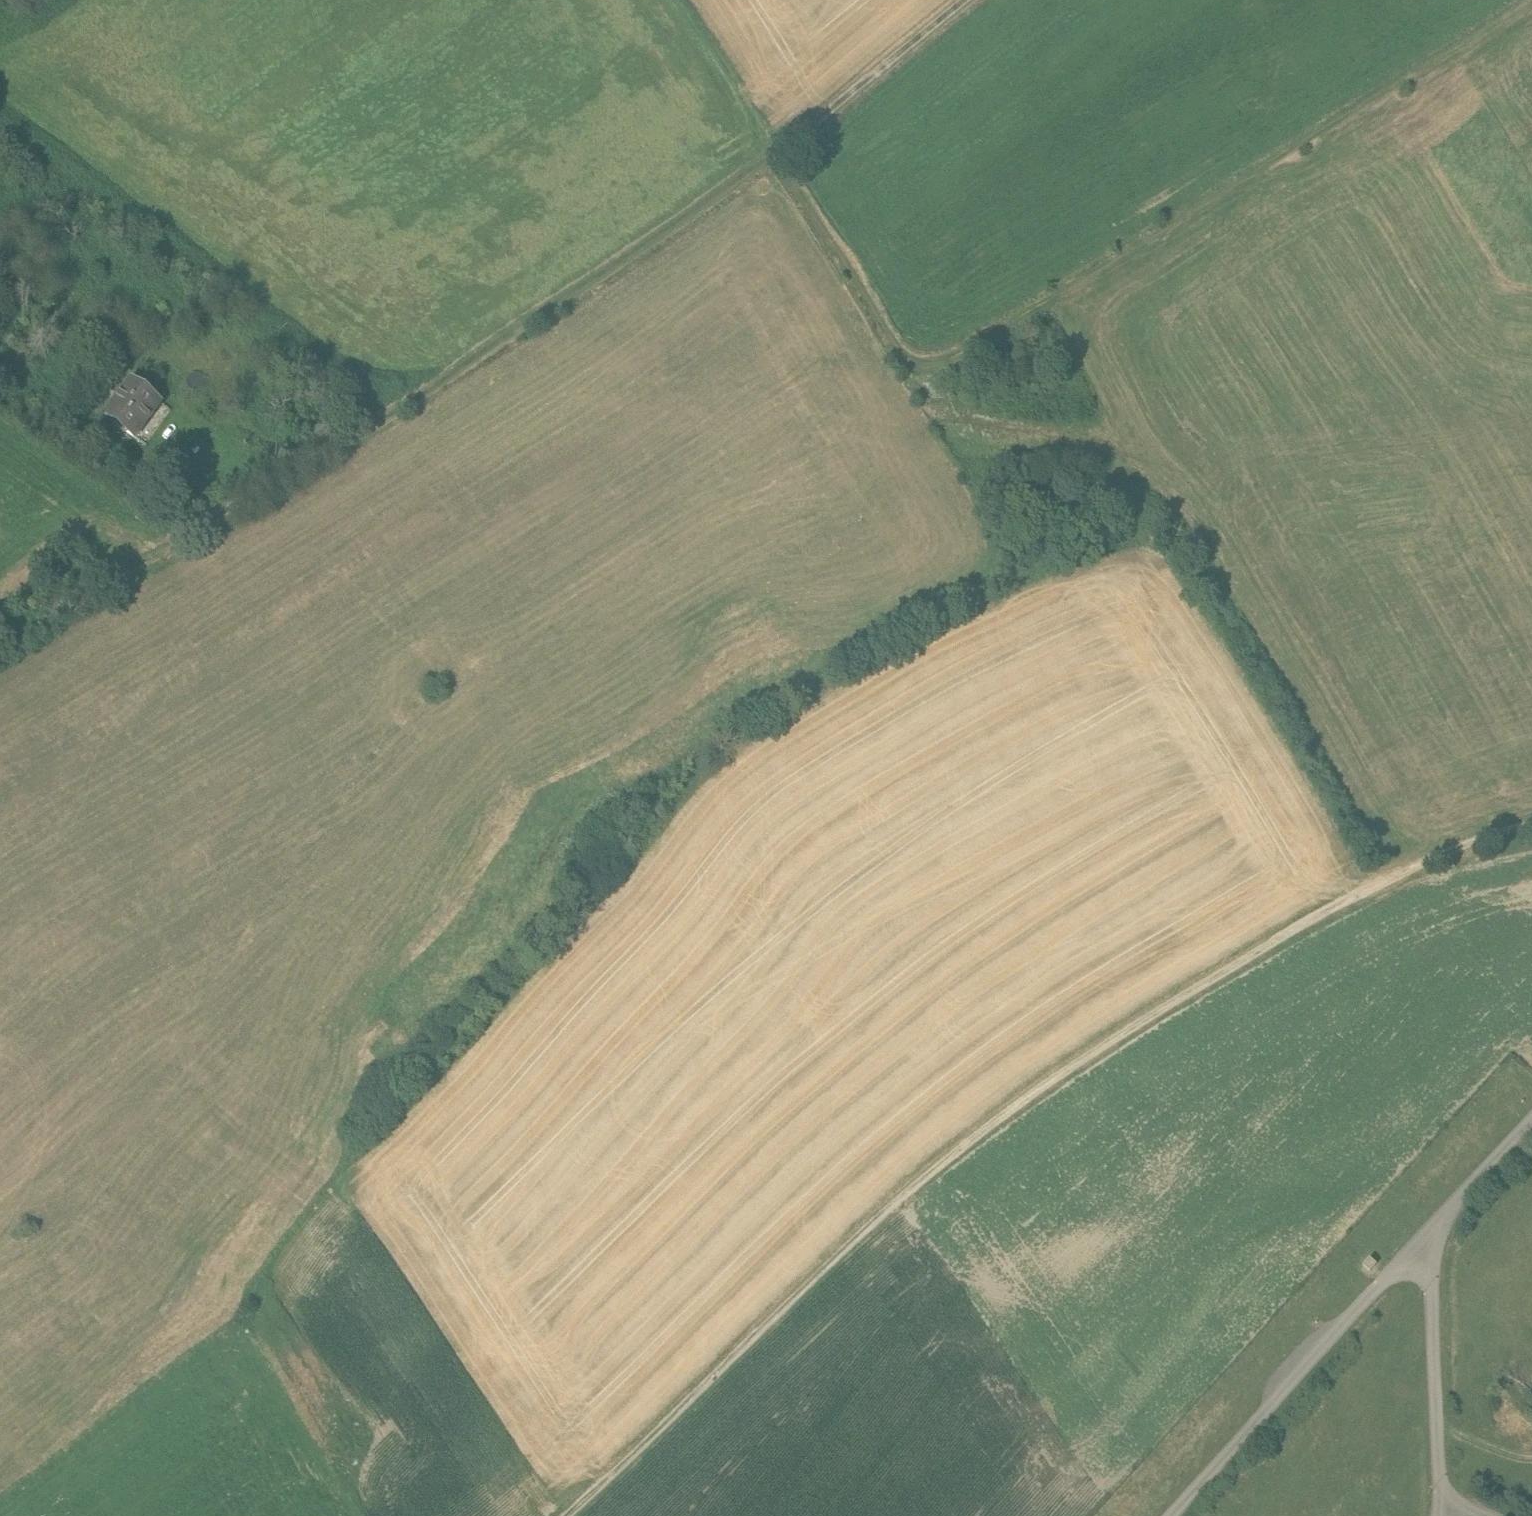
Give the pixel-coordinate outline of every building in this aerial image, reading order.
[(130,384),(104,422),(133,441),(158,403),(130,384)]
